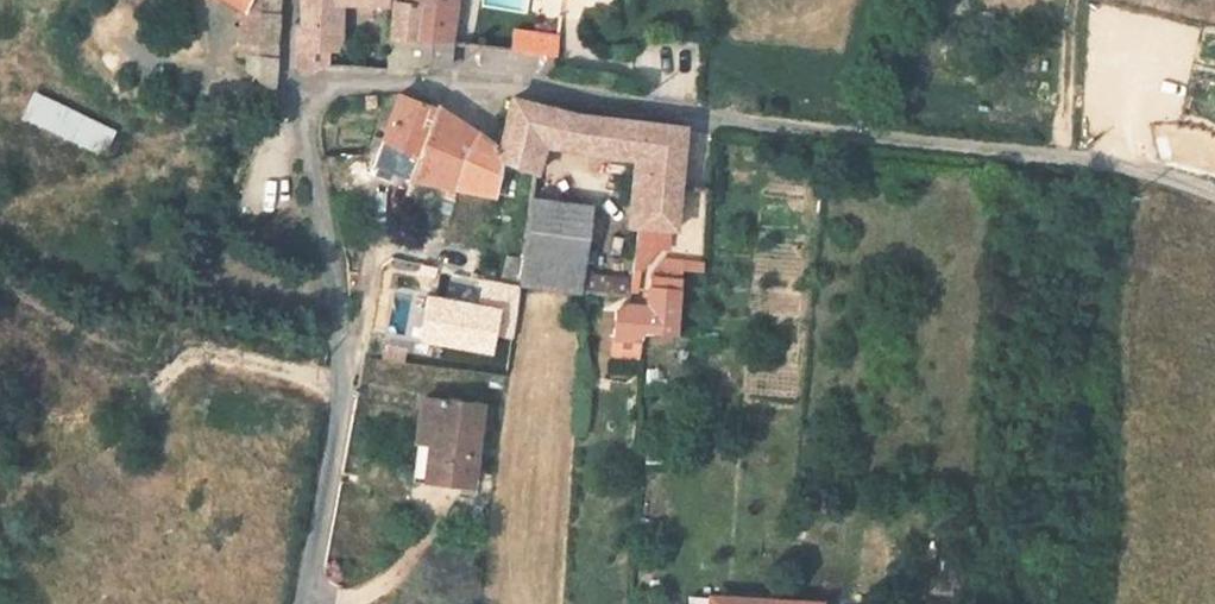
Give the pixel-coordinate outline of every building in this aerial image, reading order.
[(248,6),(238,47),(252,55),(248,67),(278,87),(282,10),(283,0),(239,0),(248,6)] [(329,65),(335,0),(306,0),(303,21),(301,24),(297,64),(326,66),(329,65)] [(428,5),(423,39),(457,44),(463,0),(391,0),(391,2),(397,2),(428,5)] [(397,2),(393,66),(397,67),(407,65),(420,65),(423,59),(454,63),(457,44),(423,39),(428,5),(397,2)] [(556,59),(562,25),(549,24),(547,35),(518,31),(515,52),(556,59)] [(53,146),(56,139),(108,162),(123,129),(0,75),(0,123),(53,146)] [(499,161),(501,148),(463,124),(444,112),(420,101),(399,92),(385,134),(419,159),(410,179),(494,195),(499,161)] [(677,233),(688,136),(591,124),(548,110),(514,99),(501,148),(499,161),(536,175),(543,149),(636,162),(629,229),(677,233)] [(535,196),(522,285),(587,294),(600,205),(535,196)] [(675,342),(676,309),(677,299),(643,298),(641,339),(675,342)] [(464,484),(471,426),(428,420),(420,478),(464,484)] [(710,597),(693,596),(692,603),(710,603),(710,597)]
